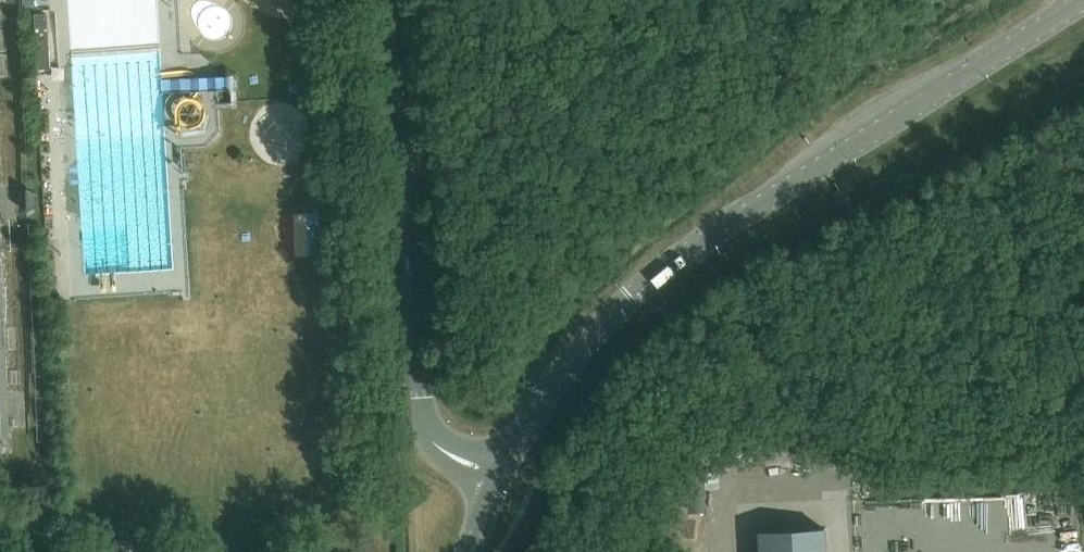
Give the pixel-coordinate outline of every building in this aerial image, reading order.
[(47,13),(35,14),(38,69),(50,68),(47,13)] [(27,210),(37,204),(36,193),(27,188),(24,189),(17,194),(18,205),(20,206),(27,210)] [(1068,501),(872,510),(874,551),(1070,551),(1068,501)] [(762,551),(829,551),(828,526),(761,530),(762,551)]
